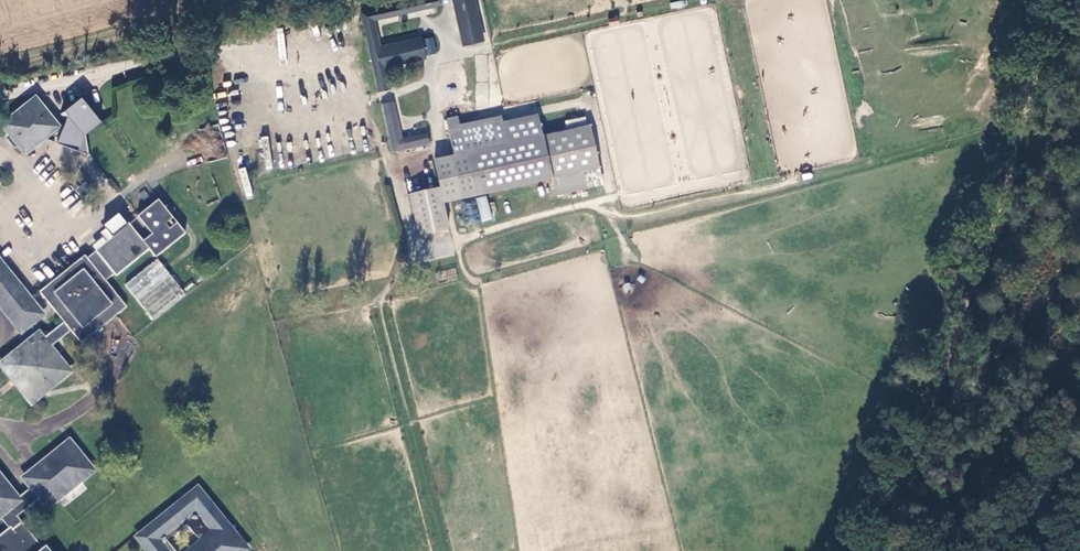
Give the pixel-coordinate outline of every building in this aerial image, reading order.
[(421,39),(378,49),(370,18),(438,3),(437,0),(412,0),(361,12),(379,91),(387,89),(381,65),(425,55),(421,39)] [(465,45),(482,42),(472,0),(455,0),(465,45)] [(422,39),(425,51),(435,49),(432,37),(422,39)] [(63,126),(52,135),(59,137),(57,142),(78,150),(79,148),(82,149),(82,152),(89,154),(89,153),(86,133),(101,120),(82,96),(60,114),(65,121),(63,126)] [(35,98),(20,110),(23,113),(36,103),(52,123),(38,135),(41,138),(57,125),(35,98)] [(31,141),(33,144),(41,138),(38,135),(52,123),(36,103),(23,113),(20,110),(12,117),(14,120),(6,127),(12,134),(9,136),(15,142),(17,140),(23,148),(31,141)] [(390,103),(382,105),(393,152),(429,144),(427,136),(399,143),(390,103)] [(14,120),(12,117),(4,124),(6,127),(14,120)] [(454,156),(542,137),(538,120),(504,127),(502,120),(461,129),(458,117),(446,120),(454,156)] [(542,137),(454,156),(434,161),(444,202),(552,179),(555,195),(587,188),(583,172),(599,168),(589,126),(542,137)] [(677,156),(678,141),(619,135),(614,186),(667,191),(671,156),(677,156)] [(31,141),(23,148),(25,150),(33,144),(31,141)] [(79,199),(77,201),(71,194),(61,202),(72,215),(84,205),(79,199)] [(488,195),(477,197),(480,221),(491,219),(488,195)] [(39,335),(1,365),(11,376),(13,375),(19,383),(17,384),(31,402),(68,372),(48,347),(69,329),(81,343),(93,334),(89,330),(111,312),(115,316),(126,307),(105,281),(113,274),(116,276),(149,250),(155,257),(185,234),(176,223),(169,229),(165,224),(173,218),(158,200),(137,216),(151,234),(142,240),(128,224),(111,237),(113,239),(108,244),(106,241),(95,250),(95,251),(98,255),(90,262),(87,258),(85,255),(40,292),(65,324),(44,341),(39,335)] [(87,258),(90,262),(98,255),(95,251),(87,258)] [(125,284),(152,320),(184,295),(157,259),(125,284)] [(0,264),(0,305),(21,331),(41,315),(29,300),(0,264)] [(0,515),(13,529),(0,539),(0,550),(50,550),(46,546),(41,550),(14,516),(38,496),(45,504),(55,497),(57,499),(93,470),(69,442),(41,464),(39,463),(33,467),(35,469),(24,478),(33,489),(19,500),(0,477),(0,516),(0,515)] [(240,550),(244,550),(247,549),(220,515),(222,513),(215,505),(213,507),(208,500),(210,498),(203,490),(200,492),(198,490),(196,492),(194,489),(185,495),(187,498),(180,503),(179,501),(170,507),(172,510),(165,515),(163,513),(155,520),(157,522),(150,527),(148,525),(140,532),(142,535),(140,537),(142,539),(139,541),(146,550),(148,548),(150,550),(240,550)]
